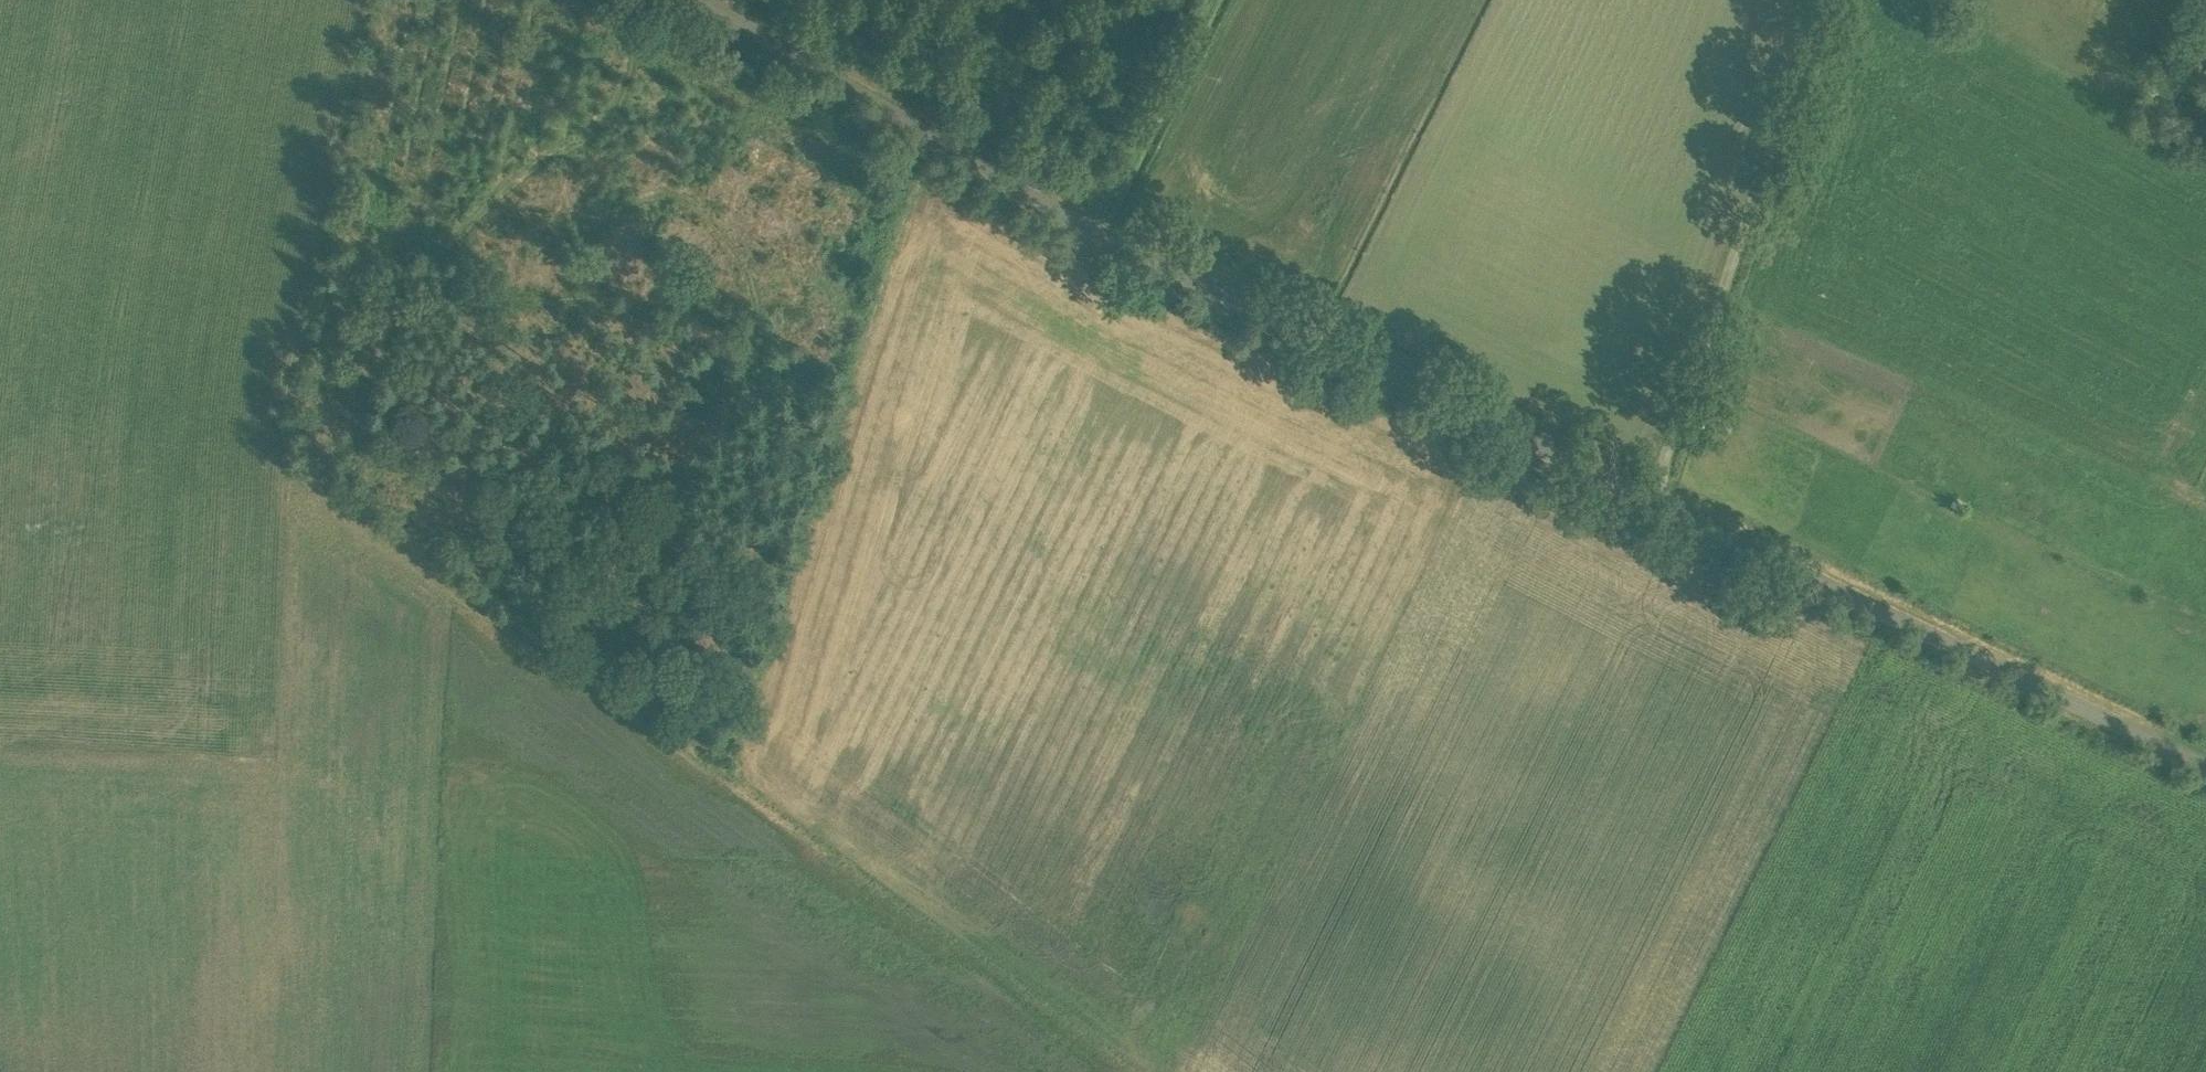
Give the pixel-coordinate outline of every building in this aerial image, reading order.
[(2205,122),(2204,101),(2194,102),(2195,122),(2205,122)]
